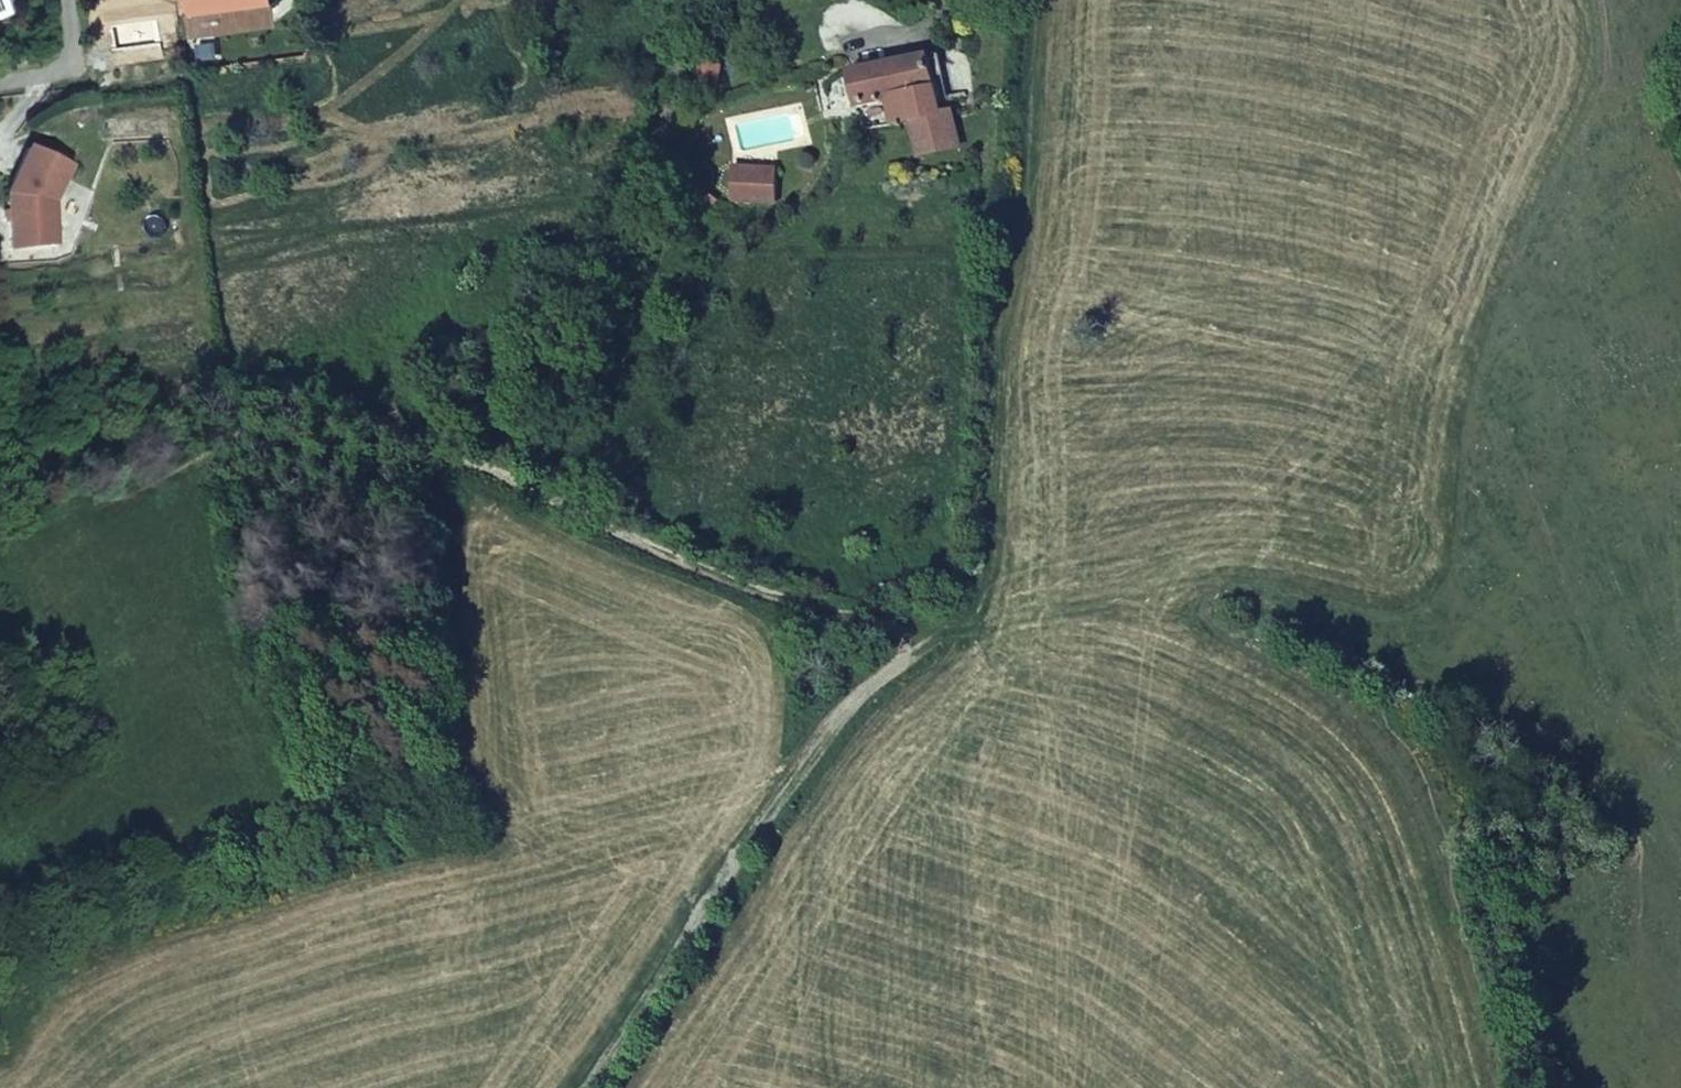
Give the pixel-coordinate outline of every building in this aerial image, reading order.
[(12,14),(4,0),(0,0),(0,20),(12,14)] [(189,21),(268,13),(267,0),(187,0),(189,21)] [(899,132),(912,129),(940,122),(929,64),(847,81),(854,116),(893,110),(899,132)] [(912,129),(919,165),(957,158),(953,135),(951,121),(940,122),(912,129)] [(67,171),(25,153),(5,199),(12,253),(58,247),(53,206),(67,171)] [(771,182),(727,180),(726,212),(770,213),(771,182)]
